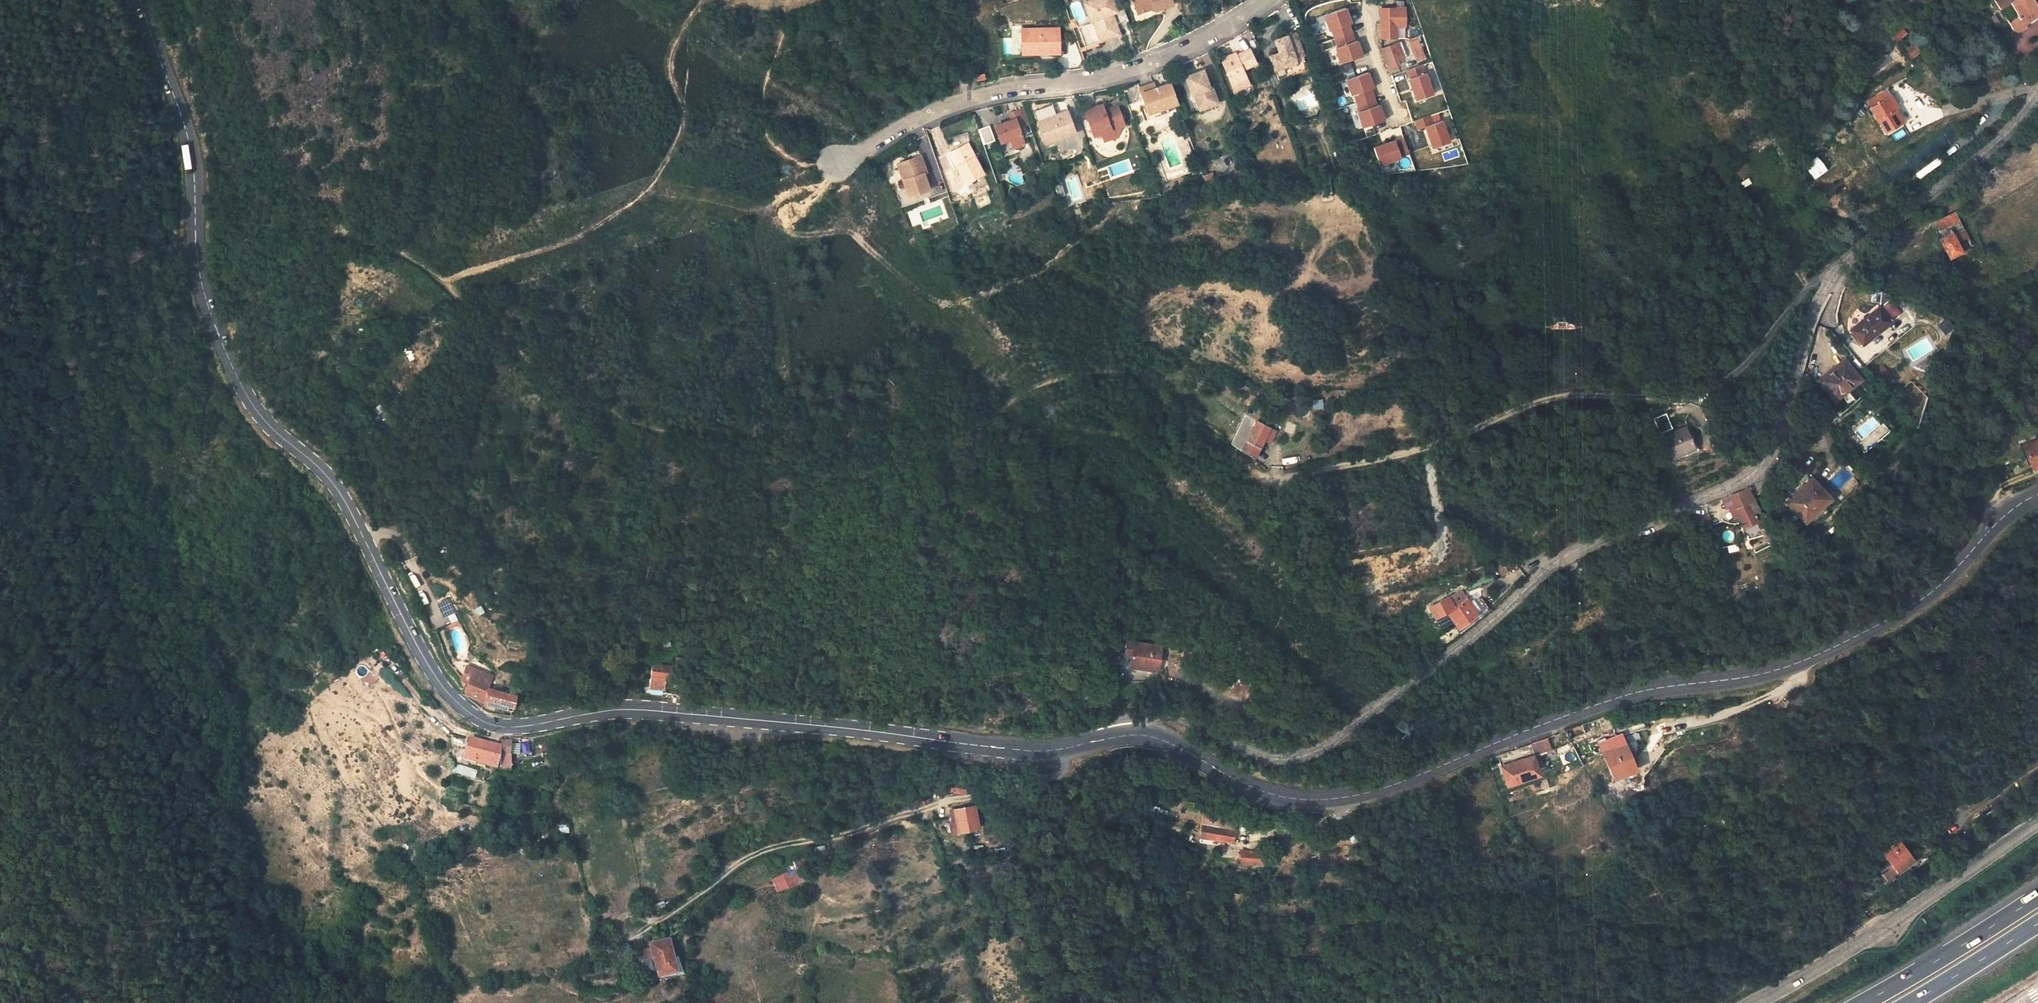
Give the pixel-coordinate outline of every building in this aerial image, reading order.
[(1084,2),(1090,21),(1092,20),(1095,30),(1099,41),(1120,34),(1112,13),(1110,8),(1115,6),(1112,0),(1090,0),(1084,2)] [(1137,13),(1154,7),(1155,10),(1173,4),(1171,0),(1133,0),(1137,13)] [(2032,0),(1995,0),(1993,1),(1999,12),(2010,6),(2018,17),(2008,24),(2015,36),(2037,21),(2037,9),(2032,0)] [(1348,7),(1325,13),(1339,63),(1362,56),(1348,7)] [(1382,11),(1383,38),(1397,38),(1397,28),(1406,27),(1406,10),(1396,11),(1382,11)] [(1059,27),(1021,28),(1021,41),(1028,41),(1028,50),(1040,50),(1040,53),(1059,53),(1059,27)] [(1902,27),(1894,34),(1899,40),(1907,33),(1902,27)] [(1099,41),(1095,30),(1081,35),(1085,46),(1099,41)] [(1276,69),(1279,79),(1309,68),(1305,59),(1306,59),(1296,32),(1275,39),(1279,52),(1270,55),(1275,70),(1276,69)] [(1416,64),(1427,61),(1419,38),(1408,41),(1416,64)] [(1028,41),(1021,41),(1022,54),(1040,53),(1040,50),(1028,50),(1028,41)] [(1382,50),(1388,69),(1399,65),(1397,61),(1402,59),(1399,50),(1398,45),(1382,50)] [(1913,46),(1904,53),(1909,60),(1918,52),(1913,46)] [(1250,84),(1243,69),(1256,63),(1249,49),(1236,55),(1236,54),(1230,57),(1229,55),(1220,59),(1232,84),(1235,91),(1250,84)] [(1414,100),(1433,94),(1424,64),(1405,69),(1414,100)] [(1199,109),(1217,103),(1212,87),(1210,88),(1204,70),(1185,76),(1191,95),(1188,96),(1191,104),(1197,102),(1199,109)] [(1369,71),(1345,78),(1353,103),(1348,105),(1356,129),(1384,120),(1369,71)] [(1153,83),(1139,88),(1148,112),(1167,106),(1177,102),(1170,82),(1155,87),(1153,83)] [(1870,102),(1888,132),(1901,125),(1891,110),(1894,107),(1885,92),(1870,102)] [(1199,109),(1197,102),(1191,104),(1188,105),(1188,107),(1189,109),(1190,110),(1192,111),(1193,111),(1194,111),(1199,109)] [(1103,103),(1084,110),(1093,134),(1101,131),(1111,136),(1113,137),(1120,125),(1124,123),(1118,105),(1105,109),(1103,103)] [(1167,106),(1148,112),(1150,118),(1169,111),(1167,106)] [(1029,123),(1024,108),(1009,113),(1012,120),(995,126),(1000,142),(1010,139),(1013,148),(1025,144),(1019,127),(1029,123)] [(1042,122),(1038,123),(1045,143),(1076,132),(1067,109),(1041,120),(1042,122)] [(1431,147),(1450,141),(1440,111),(1413,120),(1417,130),(1424,128),(1431,147)] [(997,115),(999,121),(1008,118),(1006,112),(997,115)] [(989,125),(978,129),(984,144),(995,140),(989,125)] [(1378,164),(1408,156),(1404,136),(1373,144),(1378,164)] [(968,144),(950,153),(965,183),(983,174),(968,144)] [(921,156),(902,162),(907,178),(903,179),(909,196),(929,190),(924,174),(926,173),(921,156)] [(1817,157),(1805,167),(1816,179),(1827,168),(1817,157)] [(902,162),(898,164),(903,179),(907,178),(902,162)] [(1212,172),(1204,175),(1206,182),(1215,179),(1212,172)] [(1053,183),(1057,197),(1065,195),(1061,181),(1053,183)] [(1938,233),(1949,258),(1974,246),(1958,212),(1938,220),(1943,231),(1938,233)] [(448,225),(439,241),(445,245),(454,229),(448,225)] [(1873,291),(1871,300),(1885,304),(1887,294),(1873,291)] [(1850,335),(1861,349),(1891,327),(1889,325),(1898,318),(1890,307),(1881,315),(1879,313),(1850,335)] [(1945,317),(1937,326),(1946,334),(1954,325),(1945,317)] [(1881,385),(1892,376),(1883,364),(1872,373),(1881,385)] [(1819,387),(1832,404),(1855,383),(1841,365),(1831,372),(1834,376),(1819,387)] [(1433,379),(1412,386),(1414,393),(1435,387),(1433,379)] [(365,407),(386,418),(390,410),(369,399),(365,407)] [(1828,424),(1834,420),(1823,404),(1818,408),(1828,424)] [(1828,424),(1818,408),(1812,417),(1821,430),(1828,424)] [(1874,416),(1856,433),(1862,439),(1857,445),(1865,453),(1889,431),(1874,416)] [(1262,439),(1265,432),(1268,426),(1256,419),(1238,449),(1252,457),(1262,439)] [(1662,435),(1671,456),(1695,447),(1686,425),(1662,435)] [(1271,435),(1274,430),(1268,426),(1265,432),(1271,435)] [(2029,470),(2037,466),(2037,440),(2020,448),(2029,470)] [(1789,506),(1806,523),(1829,500),(1811,483),(1789,506)] [(1766,526),(1745,491),(1728,497),(1734,508),(1729,510),(1733,518),(1738,516),(1743,528),(1754,523),(1757,527),(1758,529),(1766,526)] [(1690,517),(1695,530),(1707,526),(1703,515),(1699,513),(1690,517)] [(1504,573),(1513,567),(1505,554),(1496,560),(1504,573)] [(1460,589),(1446,596),(1429,606),(1436,616),(1446,609),(1457,625),(1475,614),(1477,616),(1487,610),(1480,599),(1470,604),(1466,598),(1460,589)] [(477,616),(484,612),(480,605),(473,609),(477,616)] [(1132,657),(1135,643),(1126,641),(1124,656),(1132,657)] [(1130,667),(1158,671),(1162,647),(1135,643),(1130,667)] [(675,667),(683,668),(684,658),(676,658),(675,667)] [(652,660),(648,686),(662,687),(664,674),(669,675),(670,662),(652,660)] [(484,699),(489,684),(492,677),(470,672),(463,692),(484,699)] [(517,695),(489,684),(484,699),(513,709),(517,695)] [(1563,729),(1568,738),(1585,731),(1580,721),(1563,729)] [(1597,742),(1613,777),(1635,767),(1619,732),(1597,742)] [(1544,736),(1527,742),(1493,754),(1504,784),(1538,772),(1532,757),(1549,751),(1544,736)] [(496,763),(499,743),(489,742),(475,739),(474,746),(468,745),(466,757),(492,766),(491,769),(495,771),(496,763)] [(499,743),(496,763),(505,766),(507,754),(511,755),(513,742),(512,742),(500,739),(499,743)] [(474,780),(477,771),(458,764),(454,773),(474,780)] [(949,792),(965,795),(967,784),(951,781),(949,792)] [(926,801),(924,792),(912,794),(916,812),(926,809),(924,801),(926,801)] [(958,807),(961,828),(980,826),(977,804),(958,807)] [(1199,821),(1198,827),(1198,832),(1229,837),(1230,825),(1199,821)] [(567,825),(560,825),(560,834),(568,833),(567,825)] [(1879,866),(1887,877),(1913,859),(1900,841),(1886,851),(1890,858),(1879,866)] [(1261,856),(1262,848),(1240,846),(1239,858),(1253,860),(1254,855),(1261,856)] [(806,856),(795,861),(798,867),(771,880),(778,894),(806,880),(801,869),(810,865),(806,856)] [(667,939),(650,943),(658,977),(676,972),(667,939)] [(639,961),(650,960),(647,949),(637,952),(639,961)] [(650,960),(639,961),(642,973),(652,970),(650,960)] [(649,984),(655,982),(654,975),(647,977),(649,984)]
